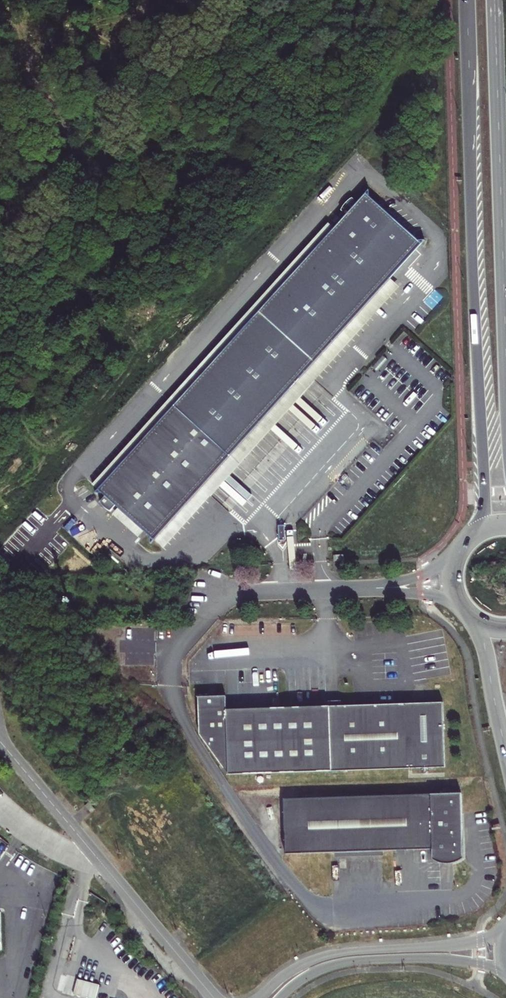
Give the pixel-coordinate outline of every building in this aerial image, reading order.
[(422,244),(366,194),(335,229),(174,406),(98,491),(104,496),(99,502),(100,504),(105,509),(110,511),(115,506),(118,508),(145,533),(154,541),(230,457),(390,279),(422,244)] [(98,491),(174,406),(335,229),(329,223),(92,485),(98,491)] [(400,288),(390,279),(230,457),(154,541),(163,549),(400,288)] [(118,508),(112,515),(139,539),(145,533),(118,508)] [(198,697),(199,734),(229,775),(446,767),(444,702),(226,710),(226,696),(198,697)] [(462,793),(284,799),(286,854),(334,853),(384,851),(433,849),(433,859),(438,862),(443,864),(449,864),(453,863),(458,862),(464,858),(463,831),(462,793)] [(91,813),(95,809),(89,802),(85,806),(91,813)] [(68,977),(62,975),(58,990),(64,992),(68,977)] [(78,978),(68,976),(68,977),(64,992),(64,993),(73,995),(73,994),(77,979),(78,978)] [(77,979),(73,994),(89,997),(96,997),(99,985),(77,979)]
